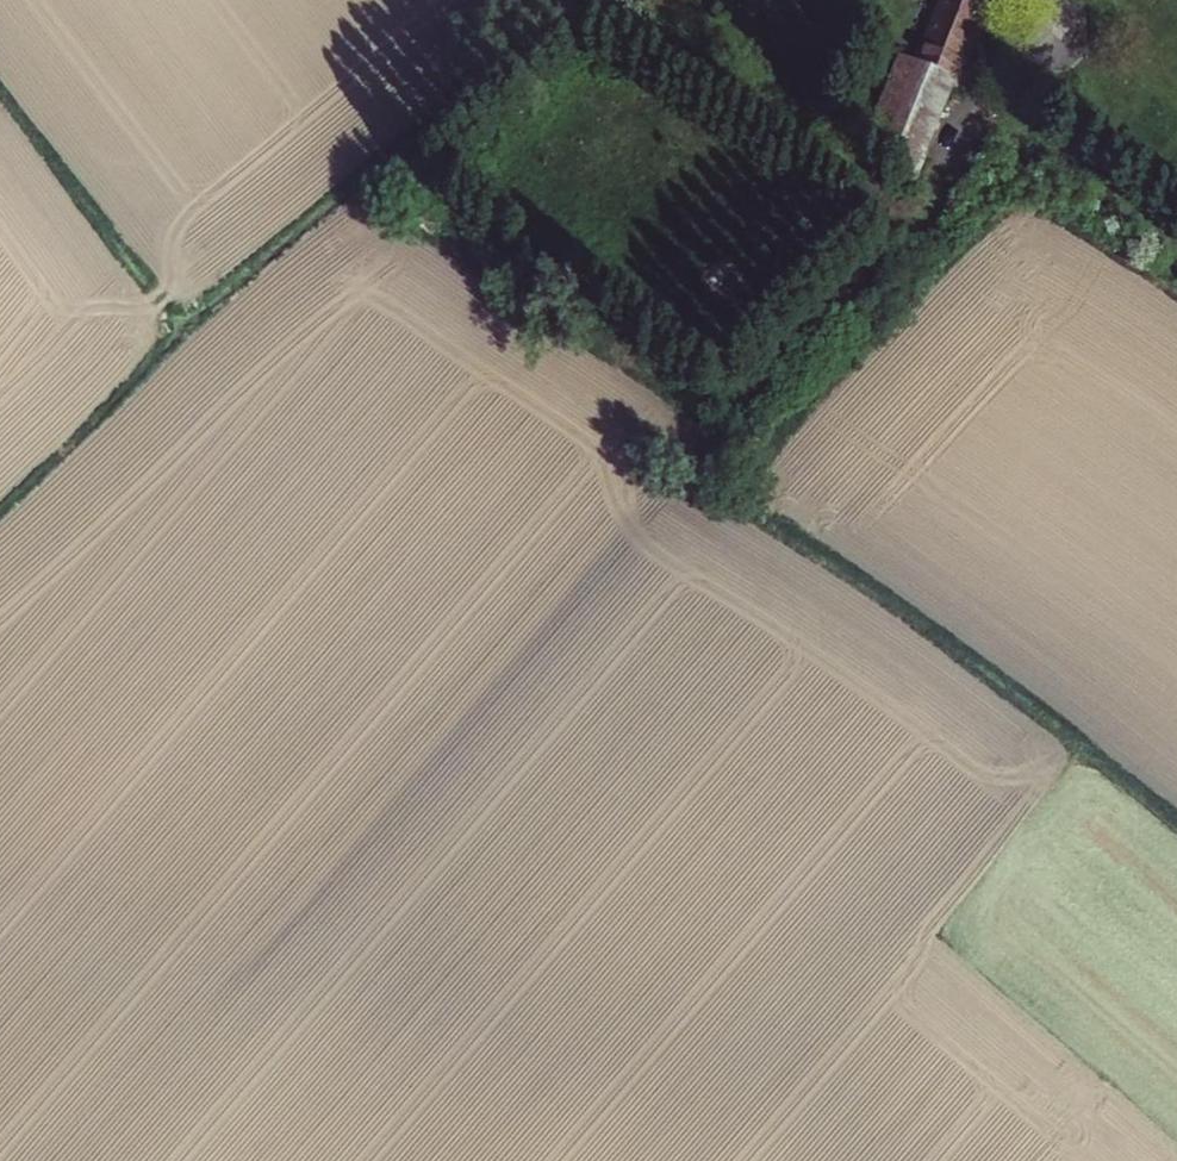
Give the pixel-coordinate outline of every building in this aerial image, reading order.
[(916,67),(915,69),(951,84),(948,91),(952,92),(954,94),(987,11),(958,0),(943,0),(916,67)] [(916,185),(952,92),(948,91),(951,84),(915,69),(916,67),(899,59),(858,162),(916,185)]
